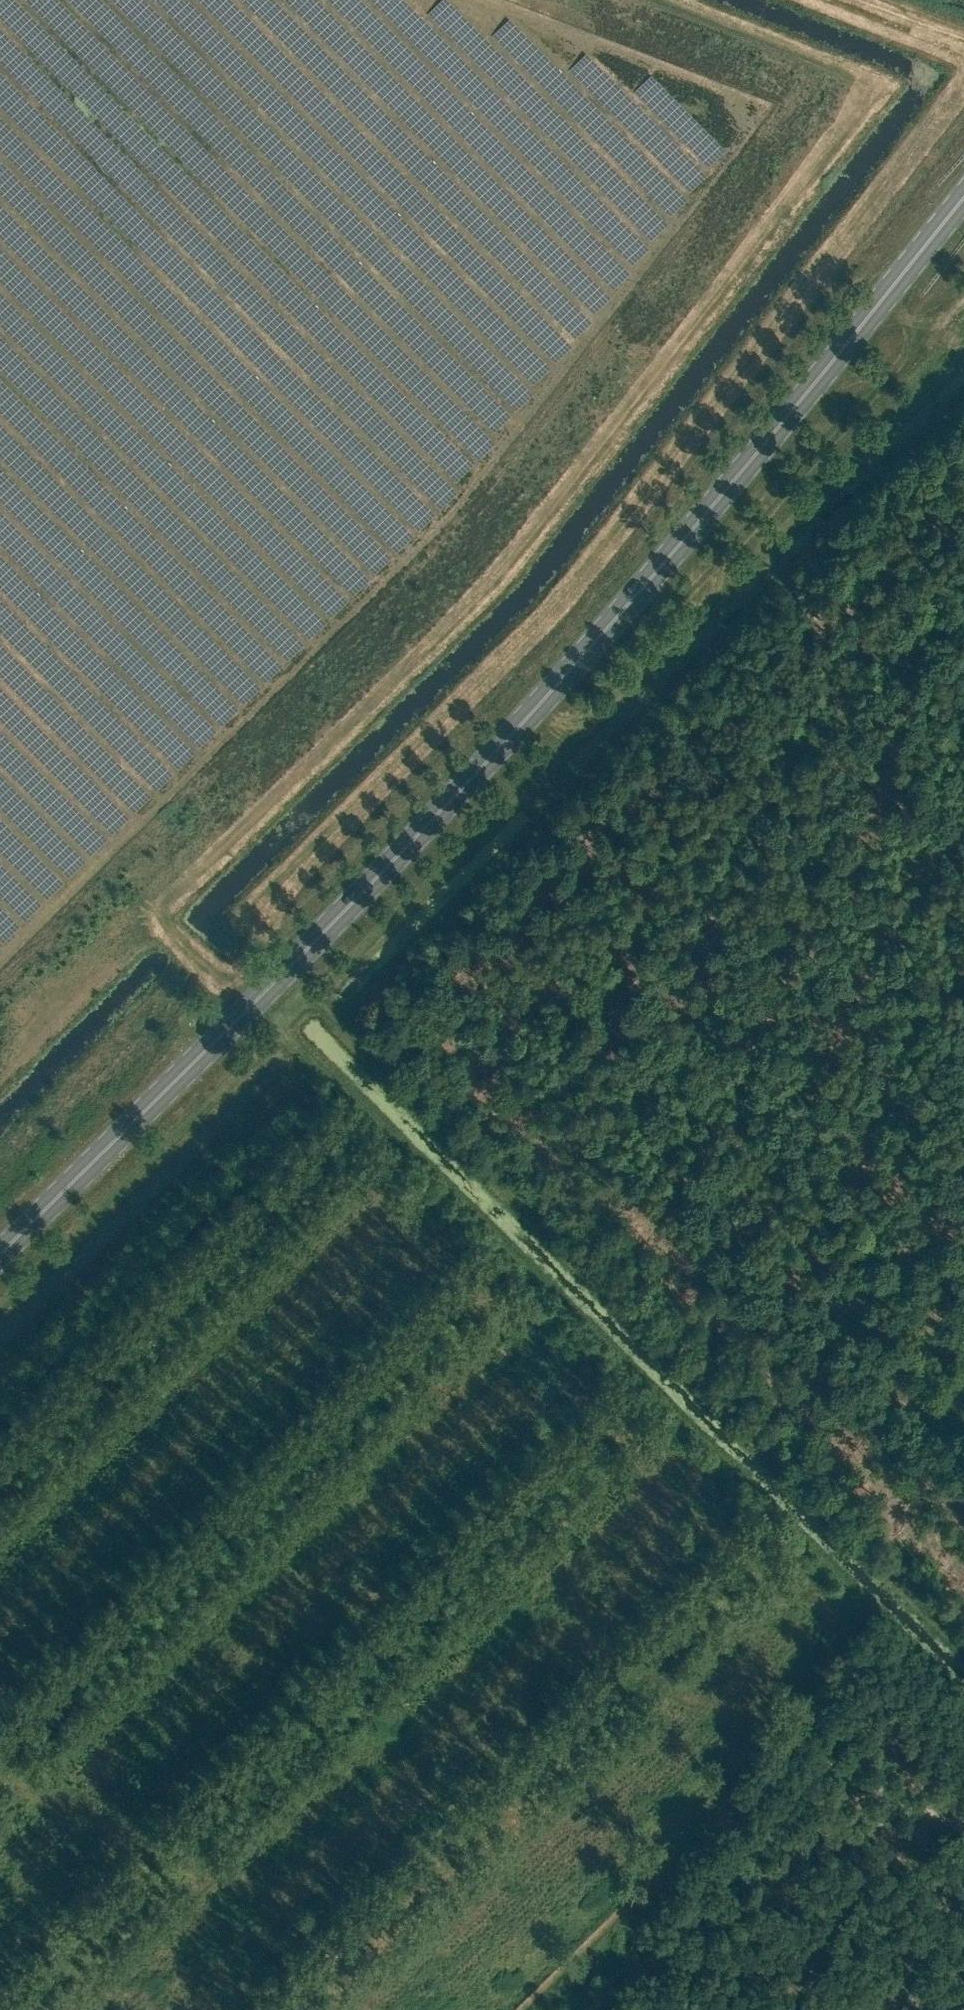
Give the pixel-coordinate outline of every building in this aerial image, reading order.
[(43,299),(97,353),(122,281),(122,243),(203,324),(258,165),(236,142),(211,76),(273,139),(339,140),(326,106),(351,106),(246,0),(235,0),(249,36),(188,15),(193,0),(0,0),(0,186),(43,299)] [(107,474),(99,483),(143,525),(145,530),(177,560),(179,560),(180,551),(168,539),(174,536),(164,527),(165,521),(148,519),(150,509),(143,503),(131,510),(142,499),(159,501),(158,510),(163,505),(174,515),(175,504),(167,490),(171,488),(134,453),(122,465),(131,481),(129,503),(120,494),(121,486),(114,485),(115,475),(107,474)]
